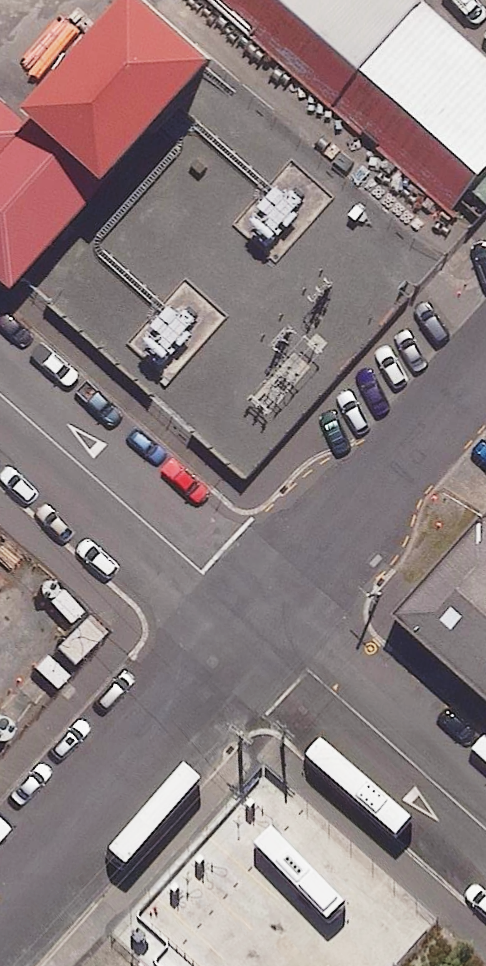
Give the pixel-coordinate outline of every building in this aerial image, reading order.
[(142,0),(104,0),(11,106),(97,180),(206,56),(142,0)] [(414,0),(205,0),(456,220),(485,186),(485,63),(414,0)] [(97,180),(11,106),(0,97),(0,277),(7,283),(15,274),(97,180)] [(400,611),(485,688),(485,516),(400,611)]
